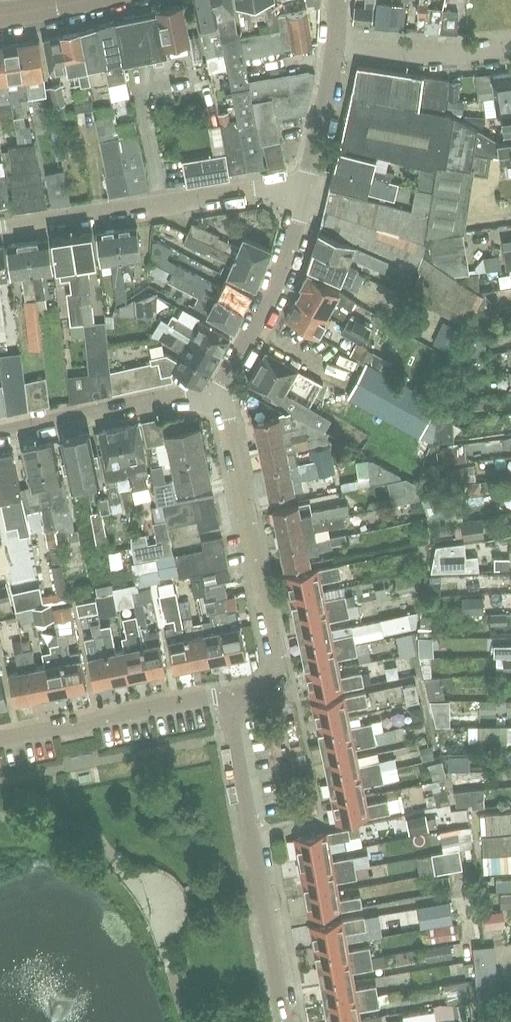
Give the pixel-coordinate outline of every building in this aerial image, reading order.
[(201,27),(207,58),(209,70),(228,66),(226,53),(224,54),(215,0),(196,0),(201,27)] [(232,0),(215,0),(224,54),(226,53),(228,66),(239,121),(237,121),(247,169),(247,170),(265,167),(264,158),(261,145),(253,101),(249,82),(245,56),(241,34),(240,28),(237,28),(235,16),(232,0)] [(256,3),(255,0),(236,0),(241,30),(255,28),(251,4),(256,3)] [(277,16),(275,0),(255,0),(256,3),(264,2),(268,29),(269,32),(270,32),(280,30),(277,16)] [(353,23),(372,25),(374,11),(376,3),(376,0),(365,0),(365,8),(355,6),(353,23)] [(419,4),(418,16),(419,16),(426,17),(427,8),(428,0),(419,0),(419,4)] [(189,37),(182,5),(158,9),(159,13),(157,13),(115,21),(124,64),(169,55),(167,46),(189,42),(192,58),(203,56),(199,35),(189,37)] [(400,29),(402,6),(379,5),(377,27),(400,29)] [(443,9),(427,8),(426,17),(425,30),(425,32),(457,34),(459,12),(443,11),(443,9)] [(313,44),(313,43),(308,11),(287,14),(293,47),(313,44)] [(287,14),(277,16),(280,30),(283,49),(293,47),(287,14)] [(124,64),(115,21),(96,27),(104,66),(105,66),(109,85),(127,81),(124,64)] [(104,66),(96,27),(80,32),(87,69),(88,69),(104,66)] [(268,29),(259,31),(264,53),(274,51),(270,32),(269,32),(268,29)] [(280,30),(270,32),(274,51),(284,49),(283,49),(280,30)] [(259,31),(250,33),(254,55),(264,53),(259,31)] [(69,73),(78,71),(81,87),(91,86),(88,69),(87,69),(80,32),(62,36),(69,73)] [(250,33),(241,34),(245,57),(254,55),(250,33)] [(62,36),(44,40),(51,76),(69,73),(62,36)] [(28,97),(28,98),(48,95),(39,40),(20,43),(28,97)] [(28,97),(20,43),(3,45),(8,81),(13,107),(21,105),(20,99),(28,98),(28,97)] [(3,45),(0,46),(0,114),(13,112),(12,107),(13,107),(8,81),(3,45)] [(390,157),(422,166),(437,170),(438,165),(471,171),(478,130),(452,115),(445,114),(449,80),(358,65),(340,144),(379,154),(390,157)] [(309,71),(299,73),(302,93),(311,91),(315,73),(309,71)] [(299,73),(289,75),(293,94),(302,93),(299,73)] [(479,99),(510,95),(510,74),(493,76),(495,90),(491,90),(479,92),(479,99)] [(289,75),(279,76),(283,96),(293,94),(289,75)] [(279,76),(269,78),(273,98),(283,96),(279,76)] [(269,78),(259,80),(263,99),(271,98),(273,98),(269,78)] [(259,80),(249,82),(253,101),(263,99),(259,80)] [(461,81),(451,80),(450,96),(460,97),(461,81)] [(62,85),(50,86),(49,87),(56,125),(67,123),(65,105),(62,85)] [(302,93),(293,94),(296,114),(307,113),(311,91),(302,93)] [(293,94),(283,96),(286,116),(296,114),(293,94)] [(502,117),(510,116),(510,95),(479,99),(479,100),(496,99),(499,118),(502,117)] [(273,98),(271,98),(276,118),(286,116),(283,96),(273,98)] [(276,118),(271,98),(263,99),(253,101),(261,145),(265,144),(280,141),(276,118)] [(464,114),(465,102),(448,100),(447,113),(464,114)] [(93,101),(75,104),(77,112),(94,109),(93,101)] [(99,135),(118,131),(115,117),(114,116),(97,119),(99,135)] [(502,117),(505,138),(510,137),(510,116),(502,117)] [(483,117),(464,117),(464,118),(480,128),(483,117)] [(226,150),(230,173),(247,169),(237,121),(221,124),(226,150)] [(32,208),(48,206),(34,143),(32,142),(31,134),(29,125),(17,127),(20,143),(32,208)] [(426,238),(465,232),(474,175),(488,178),(491,157),(500,159),(501,163),(510,161),(510,140),(498,142),(478,130),(471,171),(438,165),(437,170),(437,172),(433,192),(429,216),(429,220),(426,238)] [(118,131),(99,135),(102,150),(120,147),(119,138),(118,131)] [(125,171),(126,171),(135,169),(144,167),(138,134),(119,138),(120,147),(123,162),(125,171)] [(280,141),(265,144),(270,167),(285,164),(280,141)] [(14,171),(9,171),(16,210),(32,208),(20,143),(9,145),(14,171)] [(105,166),(123,162),(120,147),(102,150),(105,166)] [(340,148),(335,166),(390,181),(392,173),(386,171),(375,168),(377,158),(340,148)] [(183,161),(187,186),(230,179),(226,154),(183,161)] [(127,178),(126,171),(125,171),(123,162),(105,166),(106,175),(105,175),(107,181),(117,180),(127,178)] [(335,166),(330,186),(367,195),(368,194),(395,201),(399,184),(390,181),(335,166)] [(147,179),(144,167),(135,169),(139,191),(149,189),(147,179)] [(432,192),(433,192),(437,172),(420,168),(416,189),(420,189),(432,192)] [(120,195),(130,193),(139,191),(135,169),(126,171),(127,178),(117,180),(120,195)] [(64,170),(46,173),(52,205),(53,206),(71,203),(71,202),(64,170)] [(5,174),(0,175),(0,209),(12,206),(5,174)] [(117,180),(107,181),(109,197),(120,195),(117,180)] [(428,210),(432,192),(420,189),(416,207),(428,210)] [(479,291),(458,277),(431,259),(424,254),(426,238),(429,220),(429,216),(366,200),(329,191),(320,228),(417,268),(416,269),(420,273),(408,298),(436,312),(468,327),(483,297),(479,291)] [(187,232),(237,255),(264,267),(272,249),(245,237),(241,244),(219,234),(220,232),(192,220),(187,232)] [(142,256),(137,227),(137,226),(117,229),(122,263),(125,285),(134,283),(130,257),(142,256)] [(122,263),(117,229),(97,232),(101,262),(110,260),(113,284),(115,283),(115,291),(117,291),(118,302),(127,298),(125,285),(122,263)] [(93,232),(72,235),(77,265),(81,289),(84,324),(87,351),(89,374),(100,373),(110,372),(112,372),(108,341),(106,322),(92,323),(92,315),(93,314),(85,264),(97,262),(93,232)] [(228,274),(256,286),(264,267),(237,255),(187,232),(183,242),(206,253),(209,252),(233,263),(228,274)] [(389,262),(319,232),(313,251),(348,266),(351,258),(385,273),(389,262)] [(428,239),(431,259),(458,277),(470,274),(464,234),(428,239)] [(70,293),(67,293),(71,325),(84,324),(81,289),(77,265),(72,235),(52,238),(56,268),(59,268),(60,279),(68,278),(70,293)] [(53,269),(48,239),(28,242),(35,290),(37,307),(46,306),(41,270),(53,269)] [(501,240),(505,270),(510,269),(510,239),(501,240)] [(153,240),(152,261),(173,272),(244,310),(254,292),(227,278),(224,284),(178,262),(167,256),(172,246),(160,240),(153,240)] [(35,290),(28,242),(8,244),(12,275),(21,273),(32,350),(42,348),(37,307),(35,290)] [(342,283),(341,284),(358,292),(364,276),(358,273),(359,271),(348,266),(313,251),(308,267),(342,283)] [(193,306),(234,328),(244,310),(173,272),(169,281),(198,297),(193,306)] [(304,286),(298,297),(327,314),(330,310),(344,318),(349,310),(351,310),(356,302),(340,292),(341,291),(309,273),(302,285),(304,286)] [(137,315),(154,317),(156,293),(136,300),(137,315)] [(298,297),(286,318),(320,337),(331,318),(326,316),(327,314),(298,297)] [(134,314),(134,300),(128,303),(119,306),(119,313),(134,314)] [(476,313),(465,335),(484,334),(484,335),(487,334),(488,312),(476,313)] [(342,333),(357,341),(363,345),(371,329),(350,317),(342,333)] [(190,337),(220,355),(230,338),(200,320),(199,322),(196,321),(193,328),(177,319),(172,327),(190,337)] [(461,327),(447,321),(437,344),(450,350),(461,327)] [(181,353),(181,352),(211,370),(220,355),(190,337),(186,343),(164,329),(158,338),(174,349),(181,353)] [(455,358),(456,358),(467,356),(486,354),(484,335),(484,334),(465,335),(464,335),(454,358),(455,358)] [(350,354),(366,363),(388,375),(395,363),(373,350),(372,351),(367,349),(368,347),(363,345),(357,341),(350,354)] [(410,387),(434,400),(454,358),(434,349),(433,351),(431,350),(428,353),(410,387)] [(172,372),(173,369),(202,386),(211,370),(181,352),(181,353),(178,358),(168,352),(151,356),(152,363),(159,361),(163,377),(164,383),(174,381),(172,372)] [(304,420),(325,432),(332,420),(294,398),(293,399),(284,393),(297,370),(267,352),(249,384),(279,401),(279,402),(287,408),(286,409),(287,409),(291,414),(304,420)] [(470,370),(467,356),(456,358),(450,372),(450,373),(463,371),(470,370)] [(152,363),(147,364),(152,385),(164,383),(163,377),(159,361),(152,363)] [(429,448),(430,444),(435,421),(438,403),(434,400),(410,387),(388,375),(366,363),(347,397),(420,437),(412,460),(424,466),(425,465),(429,448)] [(147,364),(135,366),(140,388),(152,385),(147,364)] [(135,366),(123,369),(128,391),(140,388),(135,366)] [(123,369),(112,372),(114,394),(128,391),(123,369)] [(114,394),(112,372),(110,372),(100,373),(103,396),(114,394)] [(103,396),(100,373),(89,374),(92,398),(103,396)] [(89,374),(79,375),(81,401),(92,398),(89,374)] [(71,403),(81,401),(79,375),(68,376),(71,403)] [(25,381),(25,387),(29,408),(50,404),(46,377),(25,381)] [(9,413),(5,391),(4,392),(3,385),(0,386),(0,414),(9,413)] [(9,413),(29,408),(25,387),(5,391),(9,413)] [(453,419),(452,402),(438,403),(435,421),(453,419)] [(284,442),(328,434),(325,432),(304,420),(291,414),(287,409),(279,417),(256,422),(261,447),(284,442)] [(165,443),(164,435),(160,420),(160,418),(142,421),(148,447),(165,443)] [(454,441),(453,419),(435,421),(430,444),(433,444),(433,442),(454,441)] [(146,474),(148,473),(138,422),(118,426),(129,477),(132,491),(149,487),(146,474)] [(129,477),(118,426),(99,430),(106,467),(109,481),(115,480),(129,477)] [(172,461),(205,455),(199,427),(185,430),(167,434),(168,443),(172,461)] [(90,433),(77,435),(87,483),(100,480),(96,461),(100,460),(98,450),(93,451),(90,433)] [(266,472),(289,467),(333,458),(331,447),(308,451),(310,461),(298,463),(296,451),(330,444),(328,434),(284,442),(261,447),(266,472)] [(77,435),(63,438),(67,457),(62,458),(64,469),(69,468),(73,486),(87,483),(77,435)] [(64,479),(62,480),(53,440),(38,444),(56,529),(57,534),(74,530),(64,479)] [(30,486),(21,488),(26,513),(30,532),(45,529),(46,531),(56,529),(38,444),(22,447),(30,486)] [(441,449),(442,453),(443,466),(467,463),(465,446),(441,449)] [(21,488),(12,449),(0,452),(0,498),(7,528),(17,526),(20,536),(31,534),(30,532),(26,513),(21,488)] [(205,455),(172,461),(178,489),(210,482),(205,455)] [(289,467),(266,472),(271,496),(294,491),(294,492),(304,490),(301,480),(336,473),(333,458),(289,467)] [(375,484),(391,480),(402,478),(405,478),(374,460),(372,461),(375,484)] [(476,483),(474,466),(446,470),(448,486),(476,483)] [(394,505),(420,499),(417,484),(405,478),(402,478),(391,480),(395,498),(393,498),(394,505)] [(111,504),(119,502),(115,480),(109,481),(106,482),(111,504)] [(156,504),(162,503),(172,501),(173,501),(177,500),(173,481),(153,484),(156,504)] [(215,505),(214,497),(213,496),(194,499),(195,509),(215,505)] [(108,497),(98,499),(102,513),(111,511),(108,497)] [(187,520),(197,518),(195,509),(194,499),(183,501),(187,520)] [(177,522),(187,520),(183,501),(177,503),(177,500),(173,501),(177,522)] [(173,501),(172,501),(162,503),(166,520),(167,525),(177,522),(173,501)] [(156,522),(166,520),(162,503),(156,504),(153,505),(156,522)] [(273,509),(277,529),(343,515),(350,514),(348,505),(312,512),(310,503),(297,505),(297,504),(273,509)] [(218,516),(215,505),(195,509),(197,518),(197,520),(218,516)] [(343,515),(277,529),(282,549),(305,544),(305,543),(330,537),(328,529),(345,525),(343,515)] [(199,530),(210,528),(220,526),(218,516),(197,520),(199,530)] [(465,541),(486,538),(483,519),(462,522),(465,541)] [(305,544),(282,549),(285,567),(309,562),(307,553),(332,548),(332,546),(345,544),(344,534),(330,537),(305,543),(305,544)] [(222,537),(201,541),(203,550),(224,547),(222,537)] [(174,553),(171,540),(132,548),(135,561),(174,553)] [(466,557),(465,542),(436,546),(431,571),(467,571),(466,557)] [(206,561),(226,557),(224,547),(203,550),(206,561)] [(194,551),(199,573),(208,571),(206,561),(203,550),(194,551)] [(199,573),(194,551),(184,553),(189,576),(191,575),(199,573)] [(189,576),(184,553),(174,556),(179,578),(189,576)] [(208,571),(228,566),(226,557),(206,561),(208,571)] [(132,563),(136,585),(160,580),(156,558),(132,563)] [(510,558),(496,558),(496,569),(510,569),(510,558)] [(62,565),(54,567),(53,567),(58,593),(43,596),(44,605),(43,605),(43,606),(51,605),(68,602),(62,565)] [(292,597),(322,591),(320,582),(342,578),(339,565),(287,575),(292,597)] [(199,573),(191,575),(195,596),(206,594),(204,585),(222,581),(231,579),(228,566),(208,571),(199,573)] [(218,612),(227,658),(234,657),(234,659),(245,657),(244,655),(246,655),(240,626),(230,628),(227,611),(228,610),(222,581),(204,585),(206,594),(208,601),(215,600),(218,610),(218,612)] [(441,595),(441,582),(428,582),(428,595),(441,595)] [(0,588),(0,612),(12,609),(6,586),(0,588)] [(77,588),(79,598),(92,596),(90,586),(77,588)] [(131,586),(114,589),(116,603),(133,600),(132,592),(131,586)] [(150,588),(138,591),(132,592),(134,604),(142,602),(152,600),(150,588)] [(175,627),(166,628),(174,669),(176,669),(177,671),(187,669),(186,667),(192,666),(186,637),(180,608),(179,602),(176,591),(160,594),(165,621),(173,619),(175,627)] [(322,591),(292,597),(296,616),(347,606),(345,595),(324,599),(322,591)] [(96,600),(98,611),(99,612),(100,612),(116,609),(113,593),(96,596),(96,600)] [(463,615),(484,615),(484,598),(462,599),(463,615)] [(98,611),(96,600),(77,604),(79,615),(89,612),(98,611)] [(211,664),(204,633),(202,622),(192,624),(191,618),(188,601),(179,602),(180,608),(186,637),(192,666),(198,664),(199,667),(211,664)] [(54,621),(51,605),(43,606),(43,605),(32,607),(36,624),(54,621)] [(53,609),(56,622),(73,618),(70,606),(53,609)] [(300,635),(330,629),(328,621),(350,617),(347,606),(296,616),(300,635)] [(204,633),(211,664),(222,662),(222,660),(227,658),(218,612),(218,610),(208,612),(210,621),(202,622),(204,633)] [(419,613),(382,621),(385,635),(417,628),(419,613)] [(125,649),(131,680),(142,678),(142,676),(148,675),(142,646),(139,627),(136,615),(123,618),(127,636),(122,637),(125,649)] [(491,624),(508,625),(508,617),(492,616),(491,624)] [(422,617),(421,637),(436,637),(437,618),(422,617)] [(147,626),(139,627),(142,646),(148,675),(154,673),(154,676),(165,674),(164,671),(167,671),(158,631),(148,633),(147,626)] [(303,654),(355,644),(353,633),(332,638),(330,629),(300,635),(303,654)] [(400,656),(414,653),(410,633),(396,636),(400,656)] [(58,644),(68,691),(74,690),(75,692),(85,690),(85,687),(87,687),(79,651),(70,653),(66,634),(58,636),(59,644),(58,644)] [(104,635),(108,653),(111,668),(113,682),(118,681),(119,683),(131,680),(125,649),(115,651),(111,634),(104,635)] [(107,683),(113,682),(111,668),(108,653),(104,635),(85,639),(94,686),(96,685),(97,687),(107,685),(107,683)] [(421,637),(420,652),(419,656),(436,656),(436,637),(421,637)] [(14,652),(23,650),(21,641),(12,643),(14,652)] [(44,666),(51,696),(63,694),(62,692),(68,691),(58,644),(50,646),(52,652),(43,654),(45,665),(44,666)] [(307,673),(338,667),(336,659),(358,655),(355,644),(303,654),(307,673)] [(51,696),(44,666),(35,667),(35,663),(32,648),(23,650),(33,698),(39,697),(39,699),(51,696)] [(14,652),(17,671),(8,673),(14,702),(17,701),(17,703),(27,701),(27,699),(33,698),(23,650),(14,652)] [(419,657),(424,676),(431,677),(432,657),(436,658),(436,656),(419,656),(419,657)] [(338,667),(307,673),(312,695),(364,684),(361,672),(340,676),(338,667)] [(431,677),(424,676),(430,700),(445,701),(439,678),(431,677)] [(403,687),(407,703),(420,700),(416,684),(403,687)] [(318,724),(348,718),(346,710),(368,705),(365,692),(314,702),(318,724)] [(430,702),(429,702),(435,726),(436,726),(449,726),(449,701),(430,702)] [(374,733),(372,722),(349,727),(348,718),(318,724),(322,743),(374,733)] [(499,742),(507,742),(507,726),(478,727),(478,746),(485,746),(485,747),(499,747),(499,742)] [(374,733),(322,743),(326,762),(356,756),(354,748),(376,744),(376,743),(374,733)] [(432,746),(420,749),(423,762),(435,759),(432,746)] [(356,756),(326,762),(330,781),(382,771),(380,761),(358,765),(356,757),(356,756)] [(450,770),(471,770),(470,756),(449,756),(450,770)] [(445,780),(447,779),(442,759),(429,762),(435,782),(445,780)] [(382,771),(330,781),(334,800),(364,794),(362,786),(384,782),(382,771)] [(445,780),(435,782),(432,782),(438,808),(451,805),(447,790),(445,780)] [(455,791),(456,806),(472,804),(472,808),(485,807),(483,788),(455,791)] [(364,794),(334,800),(338,823),(390,812),(388,799),(366,804),(364,794)] [(482,835),(510,833),(510,813),(480,815),(482,835)] [(407,819),(410,836),(430,832),(426,815),(407,819)] [(348,828),(327,831),(296,837),(299,857),(330,851),(329,842),(350,838),(348,828)] [(482,836),(483,855),(510,853),(510,834),(482,836)] [(432,854),(435,873),(463,869),(460,850),(432,854)] [(330,851),(299,857),(303,876),(355,867),(353,856),(332,860),(330,851)] [(483,857),(484,874),(510,872),(510,855),(483,857)] [(355,867),(303,876),(306,896),(337,890),(335,881),(357,877),(355,867)] [(433,891),(452,887),(450,875),(431,878),(433,891)] [(496,893),(510,892),(510,879),(496,880),(496,888),(496,893)] [(337,890),(306,896),(310,915),(362,906),(360,896),(339,900),(337,890)] [(407,929),(420,927),(420,928),(453,923),(450,901),(404,908),(407,929)] [(316,945),(346,940),(345,933),(366,929),(364,916),(312,925),(316,945)] [(428,943),(460,938),(457,924),(425,929),(428,943)] [(346,940),(316,945),(319,965),(371,956),(370,946),(348,950),(346,940)] [(425,949),(427,963),(453,958),(451,944),(425,949)] [(496,956),(495,945),(473,947),(474,958),(496,956)] [(323,986),(353,980),(352,971),(373,967),(371,956),(319,965),(323,986)] [(474,958),(474,959),(475,968),(496,966),(496,956),(474,958)] [(496,966),(475,968),(475,979),(497,977),(496,966)] [(497,977),(475,979),(476,989),(498,987),(497,977)] [(326,1006),(379,996),(376,984),(355,988),(353,980),(323,986),(326,1006)] [(476,989),(477,1000),(498,998),(498,987),(476,989)] [(329,1021),(351,1021),(360,1020),(358,1010),(380,1006),(379,996),(326,1006),(329,1021)] [(482,1018),(494,1017),(492,1002),(480,1003),(482,1018)]
